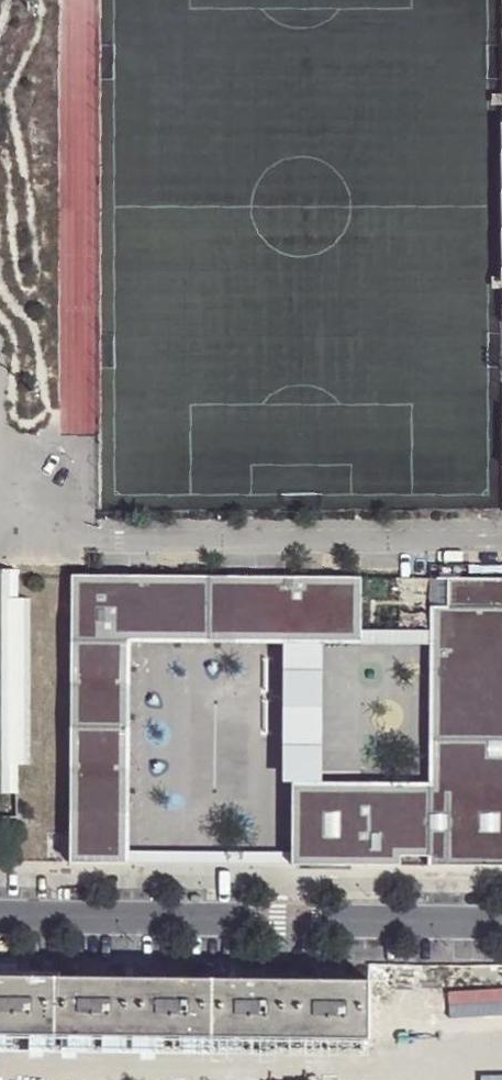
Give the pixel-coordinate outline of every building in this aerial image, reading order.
[(0,563),(0,786),(12,785),(11,758),(27,758),(26,591),(10,591),(10,563),(0,563)] [(361,572),(73,574),(72,861),(129,860),(132,636),(284,635),(288,781),(291,860),(501,859),(501,571),(435,571),(435,604),(427,604),(433,777),(328,779),(324,638),(363,637),(361,572)] [(367,1042),(369,983),(0,977),(0,1037),(367,1042)]
